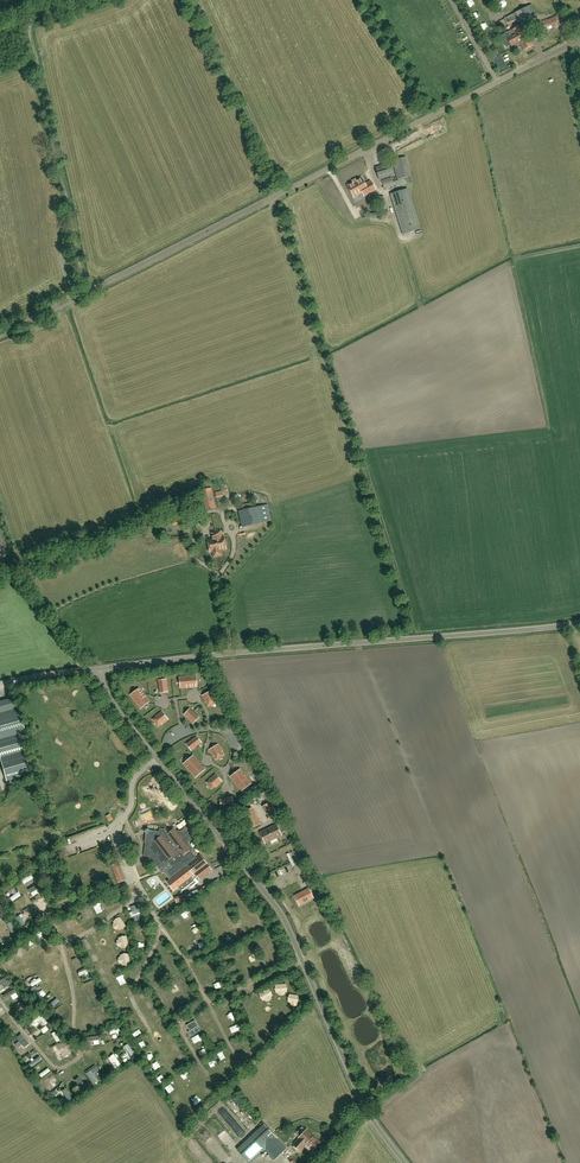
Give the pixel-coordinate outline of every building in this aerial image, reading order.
[(521,23),(537,15),(532,5),(505,18),(508,24),(520,20),(521,23)] [(571,15),(560,20),(563,27),(574,22),(571,15)] [(551,29),(560,25),(556,17),(547,21),(546,20),(537,24),(541,34),(551,30),(551,29)] [(522,24),(516,28),(518,32),(517,33),(520,38),(519,39),(520,42),(524,50),(533,46),(528,38),(529,37),(522,24)] [(518,32),(516,28),(513,29),(515,34),(507,38),(512,46),(520,42),(519,39),(520,38),(517,33),(518,32)] [(398,180),(393,182),(392,178),(382,180),(385,190),(400,186),(412,182),(410,176),(411,176),(405,157),(392,161),(398,180)] [(379,180),(394,175),(391,163),(375,167),(379,180)] [(360,194),(359,194),(362,192),(364,196),(376,190),(371,182),(365,185),(362,178),(356,181),(353,183),(348,185),(354,197),(360,194)] [(420,232),(408,192),(392,197),(403,237),(420,232)] [(388,208),(384,197),(378,199),(382,210),(388,208)] [(206,510),(215,509),(212,492),(203,494),(206,510)] [(242,527),(272,521),(268,504),(254,507),(253,502),(242,505),(243,510),(239,511),(242,527)] [(175,525),(185,520),(182,513),(171,517),(175,525)] [(188,524),(182,526),(183,533),(190,532),(188,524)] [(212,533),(213,538),(208,539),(211,552),(213,551),(214,557),(222,555),(221,549),(227,548),(224,537),(222,537),(221,531),(212,533)] [(188,676),(189,687),(197,686),(197,675),(188,676)] [(180,677),(181,687),(189,687),(188,676),(180,677)] [(159,680),(161,693),(168,692),(166,679),(159,680)] [(144,695),(139,688),(131,695),(136,701),(144,695)] [(211,691),(203,695),(206,702),(207,701),(209,704),(214,701),(213,699),(215,698),(211,691)] [(144,695),(136,701),(141,708),(149,702),(144,695)] [(24,751),(19,734),(25,732),(15,697),(0,701),(0,758),(7,781),(31,774),(24,751)] [(185,714),(194,723),(199,717),(190,709),(185,714)] [(157,717),(155,719),(159,724),(161,722),(162,724),(168,719),(162,711),(156,716),(157,717)] [(197,745),(201,742),(197,737),(187,744),(191,750),(195,747),(194,746),(197,744),(197,745)] [(214,756),(215,755),(217,758),(222,754),(220,752),(222,751),(218,744),(210,750),(214,756)] [(195,777),(204,770),(193,756),(184,764),(195,777)] [(231,777),(242,791),(251,784),(240,770),(231,777)] [(210,779),(211,780),(209,782),(213,787),(215,785),(216,786),(222,781),(215,774),(210,779)] [(264,790),(248,798),(250,803),(257,799),(266,794),(264,790)] [(221,807),(234,804),(232,797),(228,798),(228,799),(225,800),(225,799),(220,799),(221,807)] [(270,820),(278,817),(273,802),(265,805),(270,820)] [(144,821),(154,817),(151,809),(141,813),(144,821)] [(276,825),(268,829),(260,832),(266,843),(282,835),(276,825)] [(162,867),(169,862),(173,868),(176,865),(177,867),(186,861),(200,879),(213,869),(201,854),(197,857),(193,852),(191,854),(188,851),(190,850),(185,844),(186,840),(182,840),(180,838),(181,833),(176,832),(174,829),(171,831),(169,831),(169,832),(162,831),(161,833),(150,831),(147,834),(146,843),(149,843),(149,847),(150,848),(150,851),(162,867)] [(290,853),(288,854),(294,867),(296,865),(290,853)] [(126,880),(119,863),(112,866),(119,883),(126,880)] [(190,867),(168,872),(172,887),(194,882),(190,867)] [(24,884),(36,879),(33,875),(22,880),(24,884)] [(313,897),(309,888),(295,895),(300,904),(313,897)] [(34,897),(41,893),(38,889),(31,893),(34,897)] [(14,902),(22,895),(19,892),(11,898),(14,902)] [(186,894),(179,896),(180,898),(175,899),(176,902),(187,899),(186,894)] [(36,902),(40,910),(51,903),(46,896),(36,902)] [(135,919),(139,918),(140,920),(144,918),(144,917),(148,915),(144,903),(131,906),(135,919)] [(8,916),(2,905),(0,906),(0,909),(2,914),(0,915),(0,920),(8,916)] [(22,926),(26,924),(20,915),(17,917),(22,926)] [(40,933),(37,934),(42,945),(45,943),(40,933)] [(122,954),(125,961),(129,959),(131,965),(135,963),(130,951),(122,954)] [(81,956),(77,958),(83,969),(87,967),(81,956)] [(94,956),(89,958),(92,968),(97,966),(94,956)] [(22,979),(32,972),(30,969),(20,975),(22,979)] [(154,971),(149,975),(153,979),(158,975),(154,971)] [(1,995),(5,993),(3,990),(11,985),(7,977),(0,981),(0,992),(1,995)] [(40,978),(31,983),(33,987),(42,981),(40,978)] [(87,990),(96,985),(94,981),(85,986),(87,990)] [(215,992),(223,988),(221,983),(212,986),(215,992)] [(106,988),(110,993),(115,990),(111,985),(106,988)] [(49,989),(42,994),(40,992),(37,994),(41,999),(51,992),(49,989)] [(92,1003),(104,997),(102,993),(90,999),(92,1003)] [(117,1004),(122,1001),(119,996),(114,999),(117,1004)] [(53,1008),(60,1001),(57,999),(51,1006),(53,1008)] [(14,1007),(16,1011),(25,1005),(23,1001),(14,1007)] [(226,1014),(228,1020),(237,1018),(235,1011),(226,1014)] [(64,1022),(71,1016),(68,1013),(61,1018),(64,1022)] [(45,1026),(48,1023),(42,1015),(31,1023),(36,1030),(44,1024),(45,1026)] [(87,1015),(83,1016),(86,1029),(91,1028),(87,1015)] [(201,1018),(206,1026),(211,1023),(206,1015),(201,1018)] [(201,1031),(198,1026),(190,1031),(188,1032),(191,1036),(201,1031)] [(119,1028),(110,1032),(112,1036),(121,1032),(119,1028)] [(52,1041),(54,1045),(62,1040),(60,1036),(52,1041)] [(138,1043),(141,1049),(147,1046),(144,1040),(138,1043)] [(125,1046),(131,1058),(135,1056),(129,1044),(125,1046)] [(25,1052),(28,1056),(37,1049),(34,1046),(25,1052)] [(109,1057),(112,1065),(115,1064),(116,1067),(120,1065),(116,1054),(109,1057)] [(97,1066),(101,1071),(103,1069),(106,1074),(110,1071),(103,1062),(97,1066)] [(51,1090),(59,1085),(53,1075),(45,1080),(51,1090)] [(84,1091),(88,1088),(80,1077),(76,1080),(84,1091)] [(67,1089),(64,1091),(70,1101),(73,1099),(67,1089)] [(287,1149),(264,1125),(237,1150),(250,1162),(252,1162),(265,1150),(275,1160),(287,1149)] [(300,1150),(306,1144),(309,1147),(310,1146),(314,1149),(320,1142),(307,1129),(299,1137),(300,1138),(294,1144),(300,1150)]
